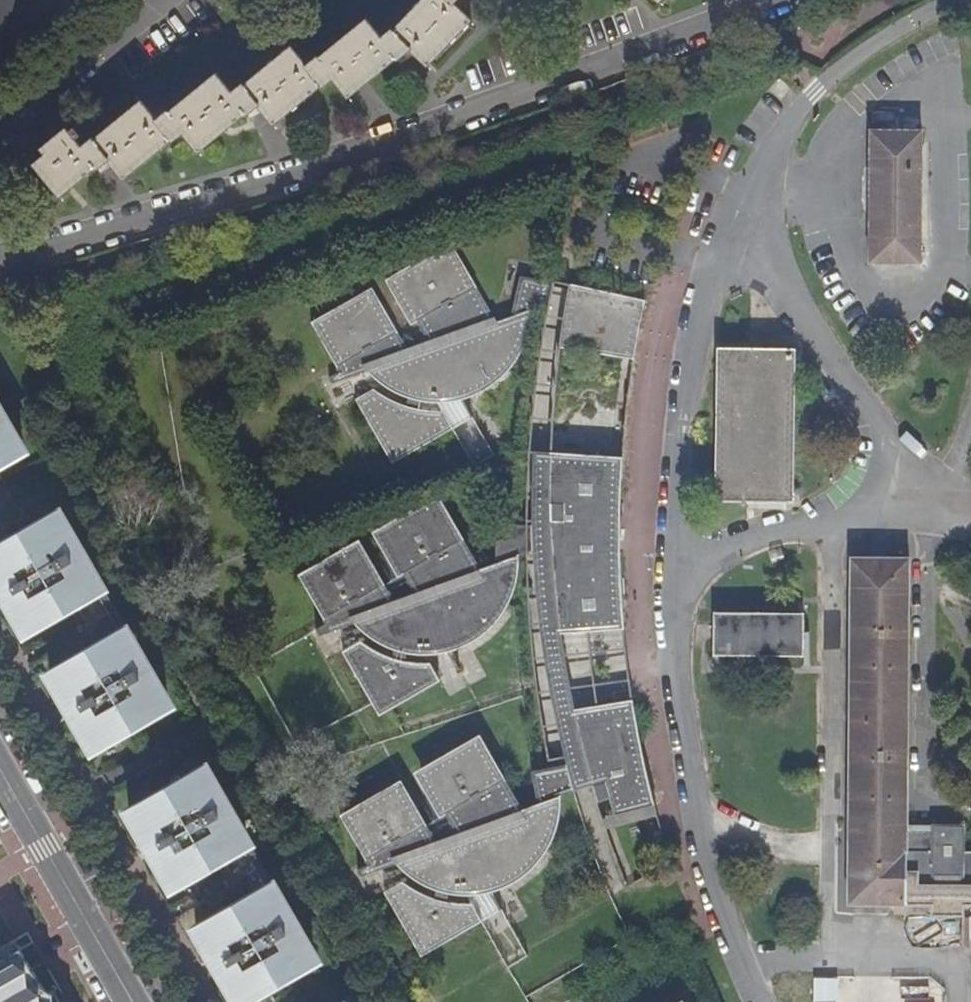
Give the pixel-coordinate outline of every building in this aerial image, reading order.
[(9,29),(15,15),(18,0),(0,0),(0,43),(9,29)] [(36,166),(62,199),(70,193),(72,191),(75,188),(97,169),(99,171),(105,166),(111,161),(126,178),(166,145),(173,139),(173,140),(175,142),(180,137),(185,133),(198,149),(200,152),(225,131),(247,113),(249,115),(255,110),(261,106),(275,124),(321,86),(323,88),(334,79),(350,98),(363,88),(398,60),(401,62),(407,57),(414,51),(431,67),(475,21),(458,4),(461,0),(423,0),(395,28),(393,27),(382,38),(368,21),(322,59),(320,56),(308,66),(294,48),(247,87),(244,84),(234,93),(218,74),(171,113),(169,111),(159,119),(145,101),(96,141),(95,139),(83,149),(77,142),(83,137),(76,129),(71,134),(68,130),(43,151),(48,157),(36,166)] [(860,132),(860,263),(911,264),(912,133),(860,132)] [(396,450),(401,460),(451,430),(440,412),(418,408),(419,401),(432,403),(450,403),(467,399),(480,393),(495,383),(509,371),(516,360),(522,349),(527,334),(531,312),(548,305),(553,285),(545,284),(518,278),(509,319),(495,324),(463,268),(459,271),(455,265),(459,262),(449,245),(399,273),(404,282),(395,288),(404,303),(397,307),(409,328),(415,325),(425,342),(429,348),(409,356),(405,351),(384,315),(377,319),(363,294),(320,319),(324,328),(314,334),(337,374),(326,382),(330,387),(365,373),(375,381),(385,388),(406,398),(403,405),(388,399),(372,390),(353,401),(386,456),(396,450)] [(463,268),(459,262),(455,265),(459,271),(463,268)] [(404,282),(399,273),(382,283),(397,307),(404,303),(395,288),(404,282)] [(633,361),(644,302),(569,286),(563,314),(558,349),(633,361)] [(369,290),(363,294),(377,319),(384,315),(369,290)] [(324,328),(320,319),(309,325),(314,334),(324,328)] [(425,342),(405,351),(409,356),(429,348),(425,342)] [(716,349),(712,502),(738,502),(792,502),(795,350),(716,349)] [(18,453),(13,445),(18,442),(2,413),(0,414),(0,464),(18,453)] [(396,450),(386,456),(391,466),(401,460),(396,450)] [(548,528),(548,454),(532,453),(531,491),(532,527),(548,528)] [(381,701),(387,711),(437,682),(426,665),(403,662),(403,653),(417,654),(437,654),(448,653),(465,646),(479,637),(494,622),(501,612),(507,601),(513,587),(517,571),(517,557),(532,550),(548,544),(558,634),(622,629),(618,554),(607,553),(607,544),(610,544),(610,506),(618,506),(621,459),(548,454),(548,528),(532,527),(513,527),(495,526),(495,564),(478,571),(450,521),(445,524),(441,516),(446,514),(435,495),(384,526),(390,535),(382,540),(390,554),(383,558),(395,579),(401,575),(411,594),(414,600),(394,608),(391,602),(370,566),(362,570),(348,546),(306,572),(311,581),(302,586),(323,625),(314,631),(313,632),(316,638),(352,625),(362,634),(376,644),(392,651),(390,659),(373,651),(359,643),(340,655),(371,707),(381,701)] [(6,486),(0,490),(0,510),(15,501),(6,486)] [(618,554),(618,506),(610,506),(610,544),(607,544),(607,553),(618,554)] [(143,660),(127,631),(122,634),(93,583),(98,580),(81,551),(75,553),(71,546),(76,543),(59,514),(54,516),(49,509),(0,538),(0,597),(17,627),(22,624),(27,632),(74,604),(78,611),(72,614),(85,636),(91,633),(94,639),(47,668),(52,675),(47,678),(84,743),(89,740),(95,749),(164,708),(159,699),(164,696),(148,667),(143,670),(138,663),(143,660)] [(450,521),(446,514),(441,516),(445,524),(450,521)] [(370,534),(383,558),(390,554),(382,540),(390,535),(384,526),(370,534)] [(362,570),(370,566),(356,542),(348,546),(362,570)] [(75,553),(81,551),(76,543),(71,546),(75,553)] [(558,634),(548,544),(532,550),(533,572),(538,620),(542,648),(566,765),(585,762),(572,712),(574,712),(574,709),(573,709),(561,636),(558,637),(558,634)] [(848,558),(845,903),(927,904),(927,915),(959,916),(959,905),(970,905),(970,852),(959,852),(959,827),(929,826),(928,851),(903,851),(905,559),(848,558)] [(296,577),(302,586),(311,581),(306,572),(296,577)] [(411,594),(391,602),(394,608),(414,600),(411,594)] [(711,625),(711,656),(723,656),(802,655),(802,630),(802,615),(799,615),(797,615),(711,615),(711,625)] [(148,667),(143,660),(138,663),(143,670),(148,667)] [(424,941),(430,951),(480,921),(469,905),(447,903),(449,894),(456,895),(476,895),(493,892),(507,885),(522,876),(533,867),(542,856),(557,830),(560,812),(561,795),(573,791),(591,785),(596,803),(609,799),(615,817),(655,805),(643,752),(632,700),(574,709),(574,712),(572,712),(585,762),(566,765),(559,766),(531,771),(538,804),(522,809),(492,759),(489,762),(485,758),(490,753),(479,736),(429,765),(434,775),(426,779),(435,794),(427,799),(439,820),(446,816),(455,833),(458,839),(437,847),(434,841),(413,806),(405,808),(393,786),(348,812),(356,821),(342,825),(367,865),(355,870),(359,878),(392,864),(409,879),(421,887),(435,894),(433,902),(415,894),(400,883),(383,893),(414,947),(424,941)] [(381,701),(371,707),(377,717),(387,711),(381,701)] [(434,775),(429,765),(413,774),(427,799),(435,794),(426,779),(434,775)] [(248,850),(243,842),(248,839),(231,810),(226,814),(220,806),(227,802),(210,774),(206,776),(200,767),(130,809),(135,817),(130,820),(161,874),(167,885),(172,882),(177,890),(224,863),(228,869),(223,873),(236,895),(241,892),(245,898),(197,925),(202,933),(197,936),(235,1001),(239,998),(242,1001),(251,1001),(314,964),(309,957),(315,954),(299,927),(293,930),(288,922),(294,918),(278,890),(272,892),(248,850)] [(405,808),(413,806),(399,783),(393,786),(405,808)] [(356,821),(348,812),(338,817),(342,825),(356,821)] [(434,841),(437,847),(458,839),(455,833),(434,841)] [(504,914),(483,919),(487,935),(509,929),(504,914)] [(424,941),(414,947),(420,957),(430,951),(424,941)] [(0,960),(0,1001),(51,1001),(20,949),(0,960)] [(813,1001),(841,1001),(842,979),(814,977),(813,1001)] [(906,1001),(936,1001),(935,987),(905,990),(906,1001)]
